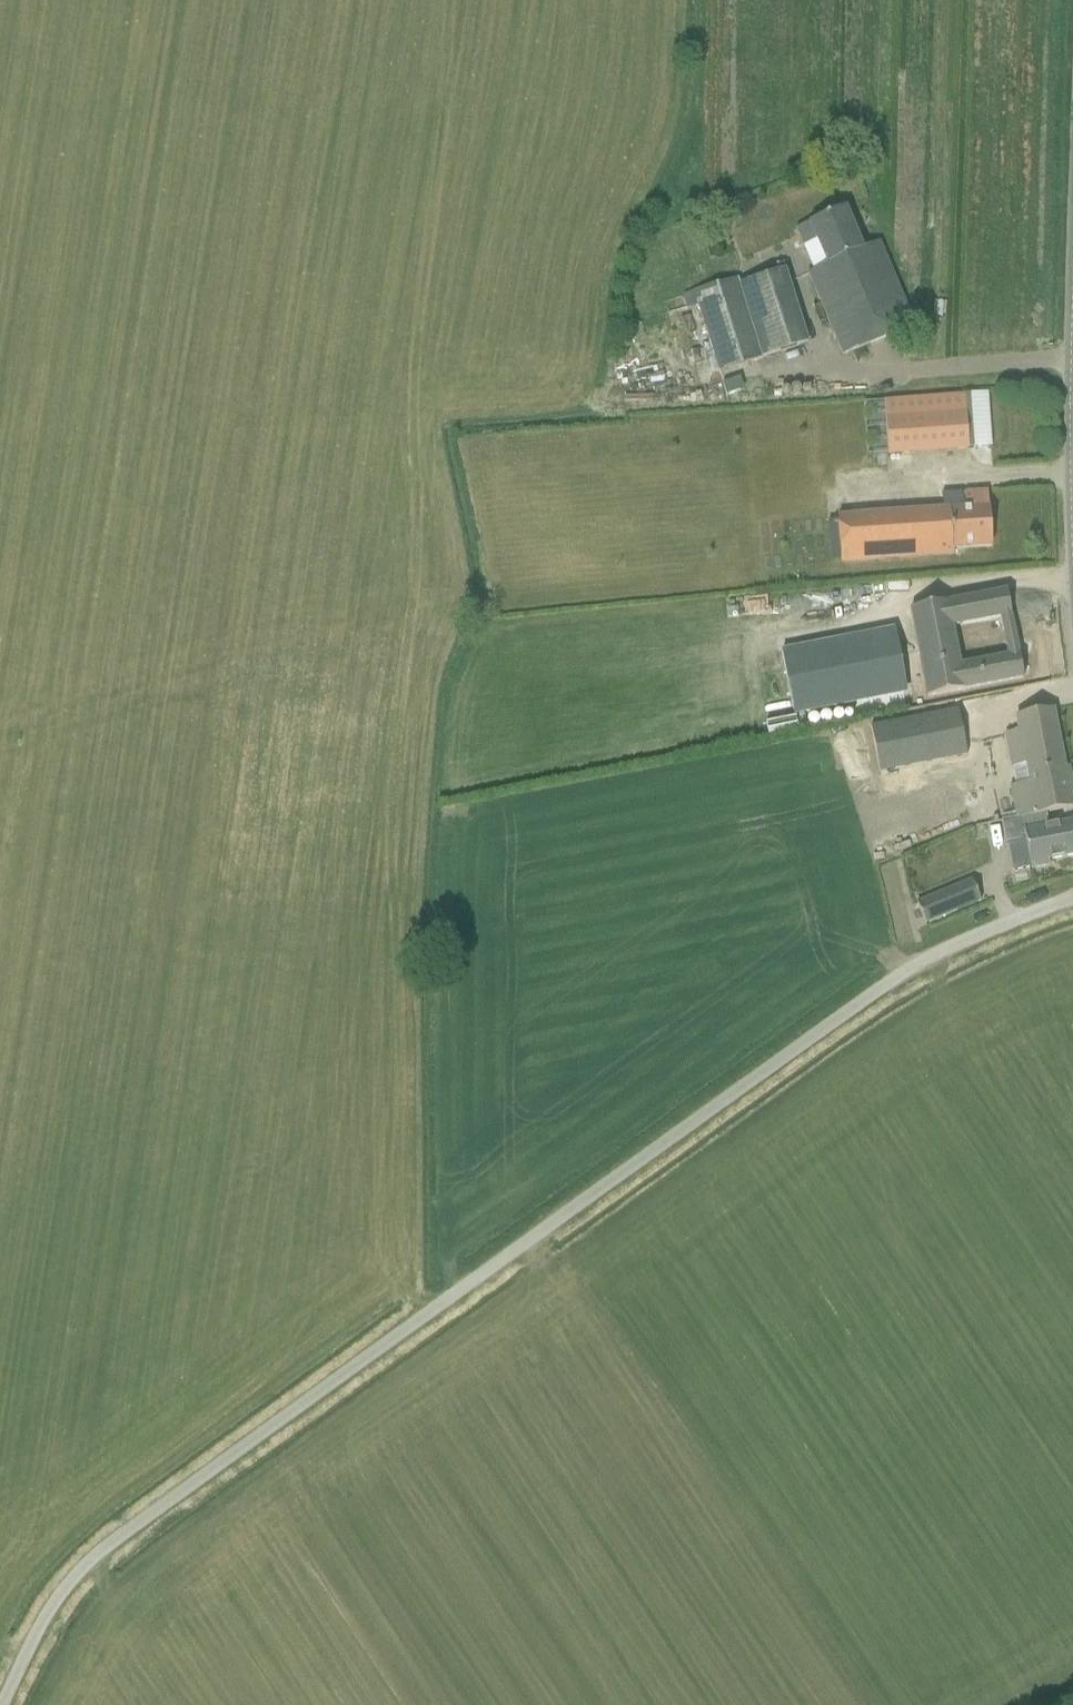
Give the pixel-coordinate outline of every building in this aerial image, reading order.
[(841,355),(893,334),(913,325),(878,242),(861,249),(844,208),(796,229),(805,250),(804,251),(811,269),(805,271),(841,355)] [(739,277),(692,291),(717,371),(807,343),(784,268),(740,282),(739,277)] [(987,393),(949,396),(953,449),(991,446),(987,393)] [(837,520),(827,521),(831,560),(840,560),(840,563),(953,554),(953,549),(990,546),(985,491),(963,493),(949,494),(941,495),(942,508),(856,516),(837,517),(837,520)] [(946,602),(910,609),(927,697),(964,690),(1022,678),(1014,635),(1012,635),(1012,636),(1004,638),(1004,637),(1002,637),(1006,657),(959,667),(951,627),(998,618),(1001,630),(1002,629),(1002,628),(1010,627),(1011,628),(1012,627),(1005,591),(946,603),(946,602)] [(781,652),(794,714),(903,693),(892,632),(781,652)] [(958,709),(870,726),(879,772),(967,755),(958,709)] [(1017,818),(1072,807),(1053,709),(1014,716),(1017,730),(1005,732),(1016,785),(1010,786),(1017,818)] [(1027,847),(1031,869),(1049,866),(1048,860),(1072,855),(1072,821),(1048,826),(1045,813),(1072,807),(1017,818),(1001,821),(1005,843),(1025,839),(1027,847)] [(924,920),(979,905),(973,882),(918,898),(924,920)]
